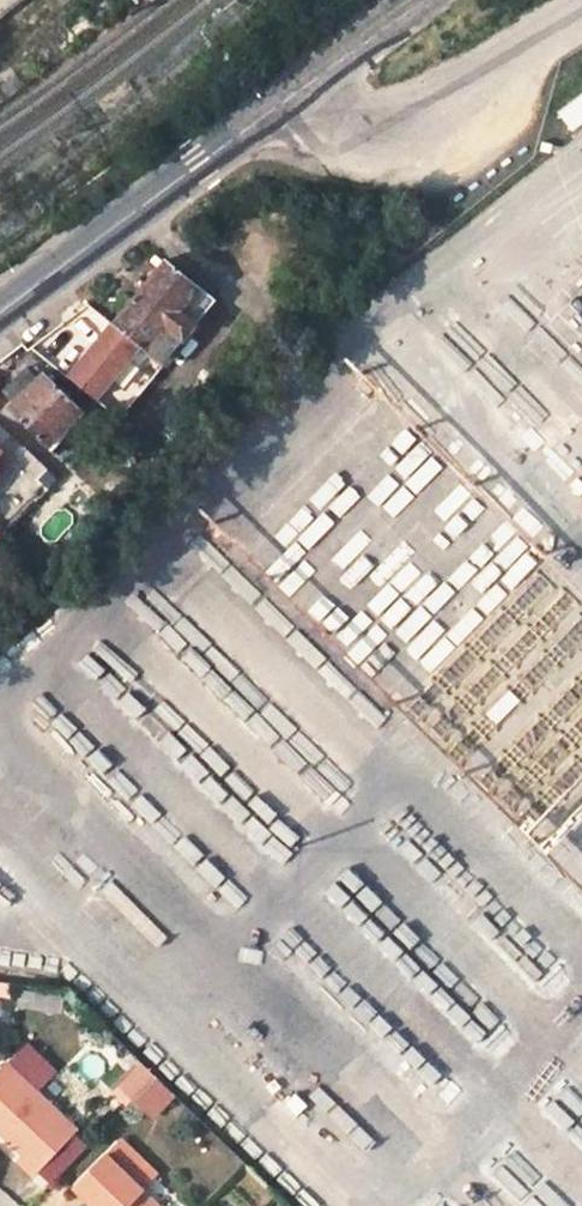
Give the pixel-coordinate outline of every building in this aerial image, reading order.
[(25,0),(0,0),(0,16),(25,0)] [(557,109),(569,129),(581,121),(581,93),(557,109)] [(165,362),(218,301),(170,259),(116,322),(144,345),(165,362)] [(131,362),(144,345),(116,322),(68,378),(94,400),(113,377),(103,369),(118,351),(131,362)] [(383,364),(370,377),(416,426),(430,413),(383,364)] [(46,443),(83,408),(43,374),(9,409),(46,443)] [(21,506),(51,475),(0,424),(0,485),(21,506)] [(329,807),(340,795),(311,766),(299,778),(329,807)] [(111,1088),(152,1123),(176,1095),(136,1060),(111,1088)] [(0,1077),(0,1128),(28,1156),(22,1162),(37,1177),(81,1130),(12,1064),(0,1077)] [(110,1156),(78,1189),(95,1205),(160,1205),(110,1156)]
